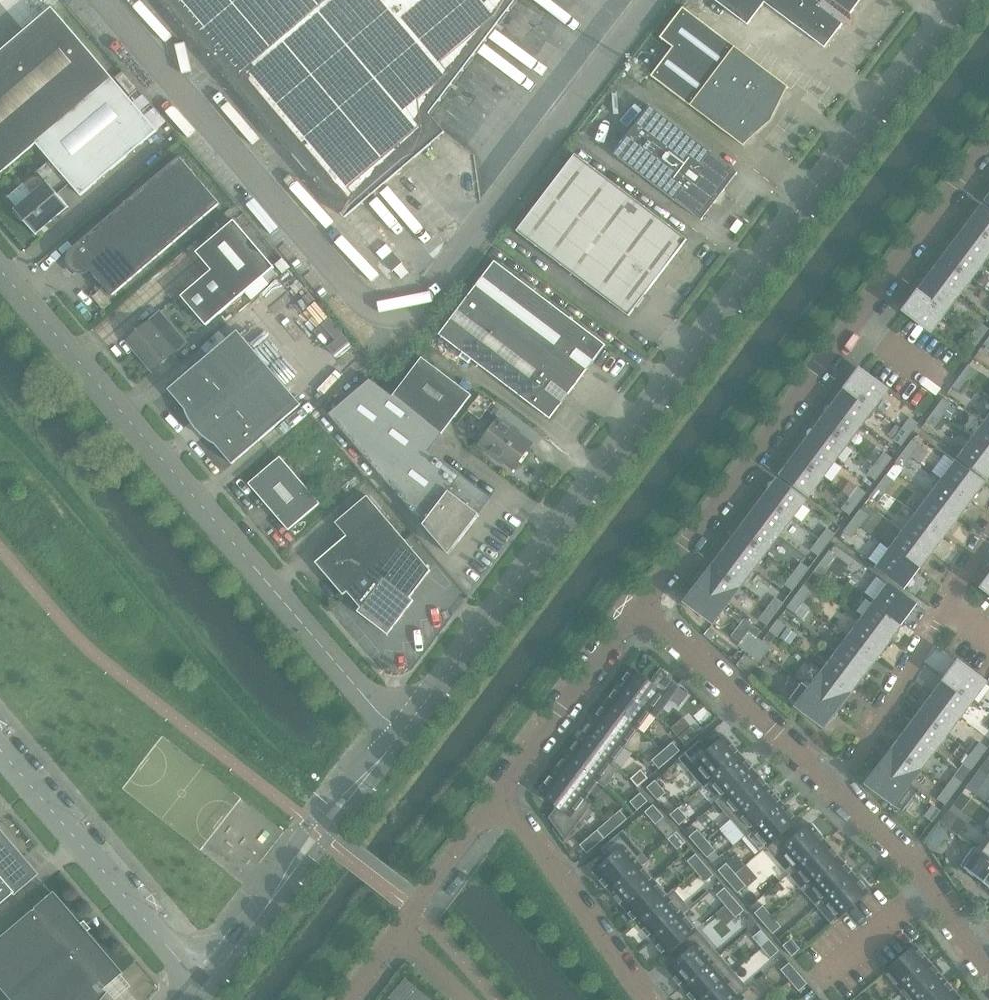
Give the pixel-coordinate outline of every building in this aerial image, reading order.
[(345,218),(369,245),(468,160),(444,133),(426,118),(516,0),(159,0),(345,218)] [(747,25),(764,2),(825,48),(843,25),(852,23),(851,14),(854,10),(861,0),(714,0),(747,25)] [(3,172),(36,144),(113,79),(52,7),(0,52),(0,175),(3,172)] [(673,48),(651,76),(743,146),(753,133),(756,135),(771,121),(780,103),(778,101),(788,87),(683,8),(660,38),(673,48)] [(113,79),(36,144),(81,196),(157,131),(113,79)] [(650,106),(613,154),(701,221),(737,173),(650,106)] [(575,155),(517,232),(629,317),(687,240),(655,216),(595,170),(575,155)] [(67,256),(67,260),(67,264),(69,268),(72,271),(75,273),(79,275),(84,274),(88,273),(90,271),(112,296),(120,289),(219,204),(179,157),(164,171),(79,243),(72,249),(69,252),(67,256)] [(22,183),(7,196),(16,207),(14,209),(36,235),(45,228),(69,207),(46,181),(32,194),(22,183)] [(982,206),(969,223),(988,238),(988,211),(982,206)] [(211,271),(181,297),(206,326),(269,272),(274,267),(234,220),(196,253),(211,271)] [(969,223),(956,241),(984,262),(988,255),(988,238),(969,223)] [(984,262),(956,241),(943,258),(971,279),(984,262)] [(971,279),(943,258),(930,276),(958,297),(971,279)] [(467,298),(439,335),(550,419),(578,382),(606,345),(495,261),(467,298)] [(958,297),(930,276),(917,293),(945,314),(958,297)] [(93,297),(92,297),(103,310),(111,303),(101,290),(93,297)] [(945,314),(917,293),(903,311),(931,332),(945,314)] [(216,319),(211,324),(216,330),(221,325),(216,319)] [(130,338),(126,341),(152,371),(161,364),(175,352),(149,321),(143,327),(134,334),(130,338)] [(980,340),(988,329),(981,324),(972,335),(980,340)] [(175,383),(168,390),(194,420),(201,428),(270,369),(237,331),(175,383)] [(972,351),(980,340),(972,335),(964,346),(972,351)] [(988,354),(988,343),(987,341),(978,352),(986,358),(988,354)] [(370,380),(329,415),(340,427),(437,541),(448,554),(491,498),(429,451),(442,434),(465,404),(471,395),(422,358),(396,392),(393,397),(370,380)] [(968,382),(976,371),(969,365),(960,376),(968,382)] [(270,369),(201,428),(206,434),(232,464),(301,405),(270,369)] [(888,390),(866,374),(860,369),(846,388),(874,409),(888,390)] [(960,393),(968,382),(960,376),(952,387),(960,393)] [(874,409),(846,388),(833,405),(861,426),(874,409)] [(942,416),(950,405),(943,400),(935,411),(942,416)] [(861,426),(833,405),(820,422),(848,443),(861,426)] [(934,427),(942,416),(935,411),(926,421),(934,427)] [(909,435),(918,424),(910,418),(902,429),(909,435)] [(499,419),(479,445),(513,470),(532,444),(499,419)] [(848,443),(820,422),(807,439),(835,460),(848,443)] [(986,422),(973,439),(988,451),(988,424),(986,422)] [(901,446),(909,435),(902,429),(893,440),(901,446)] [(835,460),(807,439),(794,457),(822,478),(835,460)] [(973,439),(959,457),(987,479),(988,476),(988,451),(973,439)] [(911,458),(920,447),(912,441),(904,452),(911,458)] [(903,468),(911,458),(904,452),(896,463),(903,468)] [(883,470),(891,459),(884,453),(876,464),(883,470)] [(261,473),(248,484),(288,531),(301,520),(320,504),(280,457),(261,473)] [(822,478),(794,457),(781,475),(809,496),(822,478)] [(984,483),(956,462),(942,481),(970,502),(984,483)] [(875,480),(883,470),(876,464),(867,475),(875,480)] [(885,492),(894,481),(886,476),(878,486),(885,492)] [(805,501),(777,480),(763,498),(791,519),(805,501)] [(970,502),(942,481),(929,498),(957,519),(970,502)] [(877,503),(885,492),(878,486),(870,497),(877,503)] [(857,504),(866,493),(858,487),(850,498),(857,504)] [(346,536),(315,563),(342,595),(406,542),(404,540),(367,496),(335,523),(346,536)] [(791,519),(763,498),(751,515),(779,536),(791,519)] [(849,515),(857,504),(850,498),(842,509),(849,515)] [(957,519),(929,498),(916,515),(944,536),(957,519)] [(860,527),(868,516),(860,510),(852,521),(860,527)] [(779,536),(751,515),(738,532),(766,553),(779,536)] [(944,536),(916,515),(903,532),(931,554),(944,536)] [(851,538),(860,527),(852,521),(844,532),(851,538)] [(826,545),(835,534),(827,529),(819,540),(826,545)] [(766,553),(738,532),(725,549),(753,571),(766,553)] [(931,554),(903,532),(890,550),(918,571),(931,554)] [(818,556),(826,545),(819,540),(811,550),(818,556)] [(406,542),(342,595),(343,595),(343,596),(347,592),(357,603),(360,608),(357,612),(388,635),(395,625),(413,601),(410,598),(430,571),(406,542)] [(753,571),(725,549),(712,567),(740,588),(753,571)] [(918,571),(890,550),(877,568),(905,589),(918,571)] [(829,568),(837,557),(829,551),(821,562),(829,568)] [(821,579),(829,568),(821,562),(813,573),(821,579)] [(801,580),(809,569),(801,563),(793,574),(801,580)] [(740,588),(712,567),(699,584),(727,605),(740,588)] [(792,591),(801,580),(793,574),(785,585),(792,591)] [(727,605),(699,584),(691,594),(691,595),(685,603),(713,623),(720,614),(727,605)] [(916,605),(888,584),(875,602),(903,623),(916,605)] [(803,603),(811,592),(803,586),(795,597),(803,603)] [(795,613),(803,603),(795,597),(787,608),(795,613)] [(775,615),(783,604),(775,598),(767,609),(775,615)] [(903,623),(875,602),(862,620),(890,641),(903,623)] [(766,625),(775,615),(767,609),(759,620),(766,625)] [(745,620),(732,637),(741,643),(739,646),(747,652),(752,645),(757,639),(761,632),(745,620)] [(777,637),(785,626),(777,620),(769,631),(776,636),(777,637)] [(890,641),(862,620),(849,637),(877,658),(890,641)] [(770,643),(776,636),(769,631),(764,639),(770,643)] [(877,658),(849,637),(836,654),(864,675),(877,658)] [(757,639),(752,645),(764,654),(769,648),(761,642),(760,641),(757,639)] [(752,645),(747,652),(749,653),(759,661),(764,654),(752,645)] [(864,675),(836,654),(823,671),(851,692),(864,675)] [(986,683),(958,661),(945,680),(973,700),(986,683)] [(679,687),(661,670),(654,664),(645,676),(652,682),(651,682),(652,682),(650,684),(631,669),(617,688),(657,717),(679,687)] [(851,692),(823,671),(810,689),(838,710),(851,692)] [(973,700),(945,680),(932,697),(960,718),(973,700)] [(838,710),(810,689),(802,683),(801,684),(789,701),(824,727),(830,720),(831,720),(838,710)] [(657,717),(617,688),(605,705),(637,729),(649,713),(656,718),(657,717)] [(960,718),(932,697),(919,714),(947,735),(960,718)] [(637,729),(605,705),(592,722),(624,747),(637,729)] [(947,735),(919,714),(906,732),(934,752),(947,735)] [(683,718),(670,729),(677,736),(689,726),(683,718)] [(624,747),(592,722),(579,740),(618,769),(619,768),(612,763),(624,747)] [(685,746),(698,735),(690,727),(678,738),(685,746)] [(934,752),(906,732),(893,749),(921,770),(934,752)] [(703,786),(740,755),(725,737),(708,752),(700,742),(680,759),(703,786)] [(618,769),(579,740),(566,757),(605,786),(618,769)] [(669,760),(680,751),(672,743),(662,752),(669,760)] [(979,759),(987,748),(979,743),(971,753),(979,759)] [(921,770),(893,749),(881,766),(908,787),(921,770)] [(659,769),(669,760),(662,752),(652,761),(659,769)] [(971,770),(979,759),(971,753),(963,764),(971,770)] [(717,803),(754,771),(740,755),(703,786),(704,787),(710,782),(722,796),(716,801),(717,803)] [(605,786),(566,757),(553,774),(592,803),(593,802),(586,797),(598,782),(604,787),(605,786)] [(988,775),(988,759),(979,771),(987,777),(988,775)] [(908,787),(881,766),(867,784),(894,805),(908,787)] [(638,787),(648,778),(641,770),(630,779),(638,787)] [(731,819),(768,787),(754,771),(717,803),(731,819)] [(978,789),(987,777),(979,771),(970,783),(978,789)] [(565,839),(592,803),(553,774),(539,792),(559,807),(557,808),(550,818),(565,839)] [(953,794),(962,783),(954,777),(945,788),(953,794)] [(666,793),(655,780),(647,788),(657,800),(666,793)] [(746,835),(783,804),(768,787),(731,819),(746,835)] [(945,805),(953,794),(945,788),(937,799),(945,805)] [(637,811),(648,802),(640,793),(630,802),(637,811)] [(962,811),(971,799),(962,793),(953,805),(962,811)] [(760,852),(766,847),(786,830),(797,821),(783,804),(746,835),(760,852)] [(664,818),(653,805),(645,812),(655,825),(664,818)] [(922,835),(941,811),(933,805),(924,817),(916,811),(906,824),(922,835)] [(687,818),(678,808),(670,815),(679,826),(687,818)] [(949,829),(958,817),(949,810),(940,822),(949,829)] [(616,829),(627,819),(620,811),(609,820),(616,829)] [(958,836),(968,824),(958,817),(949,829),(958,836)] [(587,854),(616,829),(609,820),(597,830),(580,846),(587,854)] [(793,839),(786,830),(766,847),(775,858),(782,853),(794,867),(788,872),(789,873),(826,842),(811,824),(793,839)] [(706,840),(697,830),(689,837),(698,848),(706,840)] [(608,890),(645,858),(622,832),(602,849),(611,858),(594,873),(608,890)] [(686,843),(676,832),(668,839),(677,850),(686,843)] [(5,840),(0,833),(0,902),(10,894),(11,895),(19,888),(35,874),(5,840)] [(978,849),(975,847),(974,848),(988,859),(988,835),(978,849)] [(715,851),(706,840),(698,848),(707,858),(715,851)] [(803,890),(840,858),(826,842),(789,873),(803,890)] [(974,848),(960,866),(988,887),(988,859),(974,848)] [(705,865),(696,854),(687,862),(696,872),(705,865)] [(622,906),(653,880),(641,865),(647,860),(645,858),(608,890),(622,906)] [(817,906),(854,874),(840,858),(803,890),(817,906)] [(736,875),(726,864),(718,871),(728,882),(736,875)] [(714,875),(705,865),(696,872),(705,883),(714,875)] [(832,923),(869,892),(854,874),(817,906),(832,923)] [(746,886),(736,875),(728,882),(738,894),(746,886)] [(636,923),(673,891),(673,890),(667,896),(653,880),(622,906),(636,923)] [(734,899),(725,888),(716,895),(726,907),(734,899)] [(651,939),(688,907),(673,891),(636,923),(651,939)] [(51,892),(39,902),(32,908),(33,909),(30,912),(29,911),(0,936),(0,990),(8,999),(98,999),(104,992),(101,989),(102,988),(118,974),(119,974),(120,974),(51,892)] [(744,911),(734,899),(726,907),(736,918),(744,911)] [(772,916),(763,906),(755,913),(764,924),(772,916)] [(677,947),(698,931),(683,914),(689,909),(688,907),(651,939),(666,957),(677,947)] [(781,927),(772,916),(764,924),(773,934),(781,927)] [(770,941),(761,930),(753,938),(762,948),(770,941)] [(719,956),(698,931),(677,947),(684,956),(667,970),(682,987),(719,956)] [(800,950),(791,939),(783,946),(792,957),(800,950)] [(779,951),(770,941),(762,948),(771,959),(779,951)] [(900,990),(930,963),(916,946),(885,973),(900,990)] [(733,972),(719,956),(682,987),(693,999),(700,999),(733,972)] [(798,974),(789,963),(781,970),(790,981),(798,974)] [(945,980),(930,963),(900,990),(908,999),(921,999),(945,980)] [(747,988),(733,972),(700,999),(733,999),(747,988)] [(807,984),(798,974),(790,981),(799,991),(807,984)] [(388,999),(389,999),(430,999),(404,980),(388,999)] [(959,996),(945,980),(921,999),(954,999),(959,996)] [(742,995),(748,990),(747,988),(733,999),(746,999),(742,995)]
